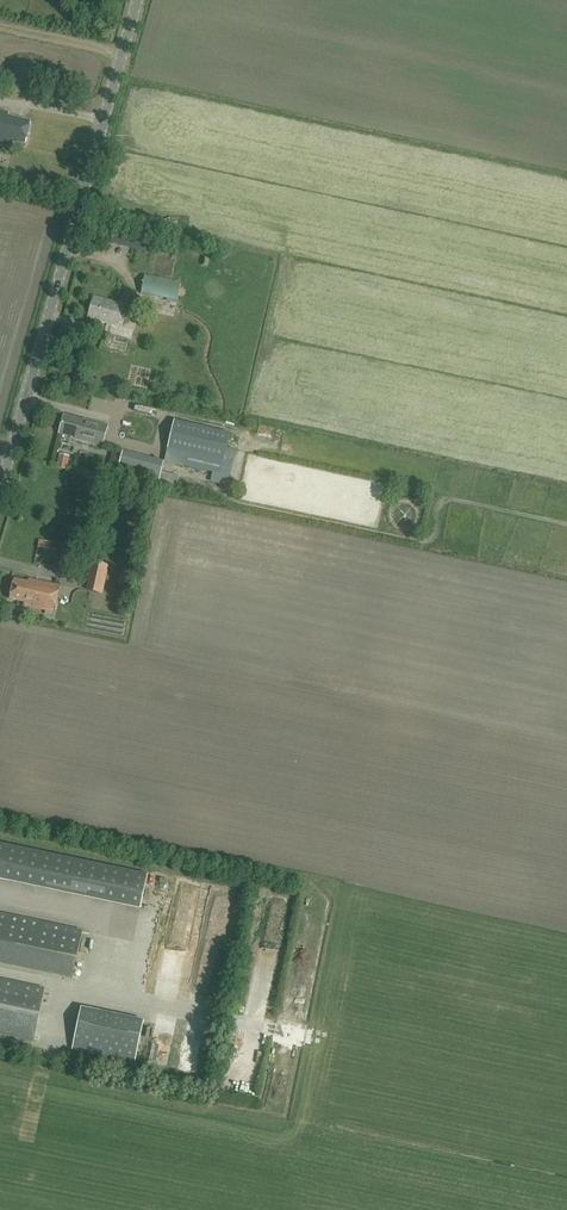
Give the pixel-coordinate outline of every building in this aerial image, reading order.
[(8,117),(9,113),(0,111),(0,142),(11,144),(12,141),(25,144),(30,122),(8,117)] [(178,300),(181,283),(145,276),(141,293),(178,300)] [(129,303),(136,291),(129,287),(123,299),(129,303)] [(88,318),(117,326),(123,305),(94,297),(88,318)] [(74,437),(73,439),(104,447),(109,426),(86,420),(86,421),(65,416),(60,434),(74,437)] [(167,449),(175,450),(224,462),(231,434),(175,420),(167,449)] [(221,472),(224,462),(175,450),(174,460),(221,472)] [(159,481),(164,462),(122,452),(118,470),(159,481)] [(67,470),(70,457),(60,454),(56,468),(67,470)] [(39,540),(38,547),(50,549),(51,541),(39,540)] [(95,563),(93,575),(106,577),(108,566),(95,563)] [(60,585),(37,580),(36,583),(14,579),(10,599),(24,602),(24,604),(28,605),(28,606),(54,612),(60,585)] [(138,898),(144,871),(96,859),(89,886),(138,898)] [(82,931),(0,913),(0,962),(72,977),(82,931)] [(191,949),(191,939),(173,939),(173,949),(191,949)] [(44,989),(0,980),(0,1032),(33,1039),(44,989)] [(81,1007),(72,1048),(135,1062),(144,1021),(81,1007)] [(218,1083),(226,1086),(232,1067),(224,1064),(218,1083)]
